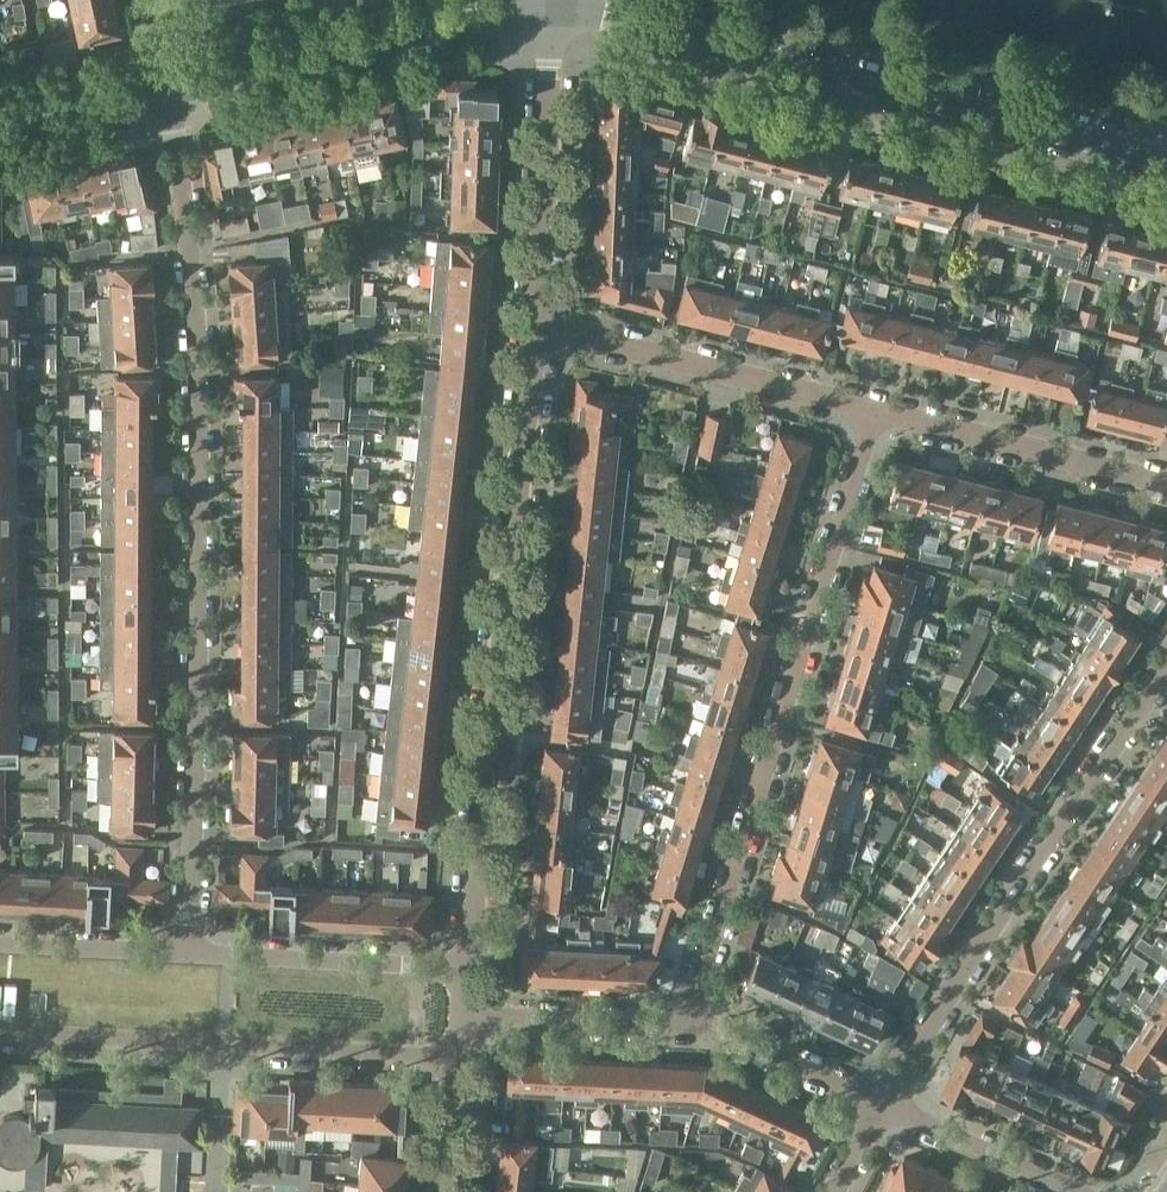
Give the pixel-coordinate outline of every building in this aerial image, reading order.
[(74,11),(115,2),(114,0),(72,0),(74,11)] [(193,10),(219,5),(218,0),(191,0),(193,10)] [(80,39),(120,30),(120,29),(118,30),(114,15),(117,12),(115,2),(74,11),(80,39)] [(22,3),(11,5),(13,21),(24,19),(22,3)] [(46,44),(49,59),(63,56),(76,54),(72,38),(46,44)] [(19,65),(23,64),(33,62),(31,47),(17,50),(19,65)] [(440,93),(440,82),(415,85),(416,91),(403,94),(408,118),(423,114),(431,114),(432,93),(440,93)] [(497,119),(497,117),(498,107),(497,107),(497,91),(476,90),(476,89),(473,88),(473,83),(440,82),(440,93),(450,93),(450,107),(445,107),(445,116),(450,117),(497,119)] [(618,92),(618,87),(592,85),(591,107),(599,107),(599,110),(602,110),(602,114),(618,115),(618,121),(640,121),(640,125),(645,125),(645,123),(651,124),(651,126),(675,131),(682,105),(641,95),(641,93),(618,92)] [(371,104),(368,105),(376,145),(390,142),(391,147),(404,145),(395,99),(384,101),(382,98),(372,100),(371,104)] [(347,109),(342,110),(353,166),(379,161),(376,145),(368,105),(359,107),(357,104),(348,105),(347,109)] [(322,110),(321,114),(317,115),(325,155),(338,153),(341,169),(353,166),(342,110),(333,112),(330,109),(322,110)] [(682,156),(711,164),(721,124),(722,124),(724,116),(703,110),(701,118),(691,115),(682,156)] [(296,120),(291,121),(301,172),(327,167),(325,155),(317,115),(307,117),(305,114),(297,116),(296,120)] [(618,115),(602,114),(601,143),(640,144),(640,125),(640,121),(618,121),(618,115)] [(444,143),(449,143),(496,145),(496,133),(500,132),(500,125),(497,122),(497,119),(450,117),(449,133),(444,133),(444,143)] [(270,122),(270,125),(266,126),(273,166),(288,163),(290,177),(302,175),(301,172),(291,121),(281,123),(279,120),(270,122)] [(711,164),(738,171),(749,131),(746,130),(746,128),(733,124),(733,127),(722,124),(721,124),(711,164)] [(242,131),(251,176),(252,182),(266,179),(264,168),(273,166),(266,126),(256,128),(253,125),(245,127),(244,130),(242,131)] [(410,128),(413,141),(423,141),(420,125),(410,128)] [(251,176),(242,131),(229,134),(229,135),(213,138),(216,153),(214,153),(215,157),(209,158),(217,194),(218,206),(236,202),(232,183),(229,184),(228,176),(238,174),(239,178),(251,176)] [(738,171),(766,178),(776,138),(773,137),(774,134),(761,131),(760,134),(749,131),(738,171)] [(671,148),(673,139),(660,135),(658,145),(671,148)] [(766,178),(794,185),(804,145),(801,144),(801,141),(788,138),(787,141),(776,138),(766,178)] [(423,141),(413,141),(413,155),(422,156),(423,141)] [(443,169),(494,171),(495,160),(499,158),(499,151),(496,149),(496,145),(449,143),(448,159),(443,160),(443,169)] [(640,144),(601,143),(600,166),(615,167),(615,171),(638,172),(640,144)] [(815,148),(804,145),(794,185),(790,197),(805,200),(806,193),(820,196),(821,192),(831,152),(828,151),(829,148),(816,145),(815,148)] [(119,156),(106,159),(115,199),(125,197),(125,198),(134,196),(138,214),(139,214),(142,235),(131,236),(133,250),(157,247),(152,206),(145,171),(139,172),(139,169),(137,169),(134,155),(119,158),(119,156)] [(654,167),(672,172),(675,159),(657,155),(654,167)] [(839,196),(867,203),(877,165),(864,162),(865,159),(852,156),(852,158),(848,157),(839,196)] [(93,159),(93,161),(81,164),(84,177),(89,204),(90,210),(102,208),(101,202),(115,199),(106,159),(103,159),(101,157),(93,159)] [(66,167),(54,169),(62,209),(63,216),(75,213),(74,207),(89,204),(84,177),(81,164),(77,165),(75,163),(66,164),(66,167)] [(896,210),(906,171),(891,168),(892,166),(880,163),(879,166),(877,165),(867,203),(896,210)] [(600,166),(598,193),(637,194),(638,172),(615,171),(615,167),(600,166)] [(40,170),(39,172),(28,175),(36,215),(62,209),(54,169),(51,170),(49,168),(40,170)] [(440,195),(453,195),(494,197),(495,187),(498,185),(498,178),(494,174),(494,171),(443,169),(441,169),(440,185),(440,195)] [(896,210),(923,217),(933,177),(920,174),(921,172),(909,169),(908,172),(906,171),(896,210)] [(668,174),(665,174),(653,173),(652,183),(667,185),(668,174)] [(935,178),(933,177),(923,217),(950,223),(961,184),(947,181),(947,178),(936,176),(935,178)] [(411,178),(411,192),(421,193),(421,178),(411,178)] [(670,210),(670,215),(696,222),(699,210),(703,196),(704,192),(689,188),(685,201),(671,197),(670,210)] [(746,191),(733,188),(730,203),(742,206),(746,191)] [(969,227),(996,234),(1006,196),(1003,195),(1004,193),(992,190),(991,192),(979,189),(969,227)] [(421,193),(411,192),(410,208),(420,209),(421,193)] [(598,193),(597,220),(612,221),(612,217),(636,218),(637,194),(598,193)] [(773,197),(761,194),(757,210),(769,212),(773,197)] [(447,204),(447,222),(492,223),(492,225),(493,225),(494,213),(497,211),(497,203),(494,200),(494,197),(453,195),(453,204),(447,204)] [(334,198),(337,214),(347,212),(344,196),(334,198)] [(723,228),(730,203),(703,196),(697,222),(723,228)] [(996,234),(1024,241),(1033,204),(1031,203),(1031,200),(1020,197),(1020,199),(1006,196),(996,234)] [(321,217),(337,214),(334,198),(318,201),(321,217)] [(385,216),(386,200),(375,199),(373,215),(385,216)] [(818,240),(820,232),(828,202),(814,199),(811,209),(808,237),(818,240)] [(15,202),(18,217),(29,215),(26,200),(15,202)] [(820,232),(832,236),(834,236),(842,205),(828,202),(820,232)] [(281,206),(285,222),(295,220),(292,204),(281,206)] [(1033,204),(1024,241),(1052,249),(1061,210),(1059,210),(1059,208),(1047,204),(1046,207),(1033,204)] [(274,224),(285,222),(281,206),(270,208),(274,224)] [(312,217),(310,207),(306,208),(307,213),(300,215),(301,219),(312,217)] [(650,219),(664,219),(664,210),(650,209),(650,219)] [(1074,214),(1061,210),(1052,249),(1079,256),(1089,217),(1086,216),(1086,214),(1074,211),(1074,214)] [(29,215),(18,217),(21,231),(32,229),(29,215)] [(248,215),(220,221),(223,235),(251,229),(248,215)] [(649,231),(649,228),(650,219),(636,218),(612,217),(612,221),(597,220),(596,243),(635,245),(636,230),(649,231)] [(663,229),(664,219),(650,219),(649,228),(663,229)] [(1123,278),(1126,269),(1136,229),(1122,226),(1123,223),(1111,220),(1111,222),(1107,222),(1094,271),(1123,278)] [(891,227),(879,224),(876,239),(887,242),(891,227)] [(1137,229),(1136,229),(1126,269),(1153,275),(1163,235),(1150,232),(1150,230),(1138,227),(1137,229)] [(378,245),(379,245),(380,229),(366,228),(365,244),(378,245)] [(31,233),(34,248),(47,248),(44,230),(31,233)] [(917,234),(906,232),(902,245),(914,248),(917,234)] [(1166,233),(1165,236),(1163,235),(1153,275),(1154,275),(1150,290),(1164,293),(1166,287),(1166,288),(1166,234),(1166,233)] [(289,259),(287,234),(255,241),(257,262),(233,264),(233,263),(231,263),(231,271),(229,271),(231,294),(233,294),(274,291),(274,289),(273,274),(274,274),(273,260),(289,259)] [(96,239),(97,243),(99,251),(113,250),(111,237),(96,239)] [(719,252),(722,239),(713,237),(710,249),(719,252)] [(732,242),(722,239),(719,252),(729,254),(732,242)] [(491,268),(493,244),(437,240),(435,263),(491,268)] [(100,256),(99,251),(97,243),(71,248),(73,258),(100,256)] [(634,268),(647,269),(649,269),(649,255),(635,255),(635,245),(596,243),(595,261),(586,261),(585,272),(609,272),(610,267),(634,269),(634,268)] [(747,247),(738,245),(736,255),(744,257),(747,247)] [(768,260),(771,247),(762,245),(759,257),(768,260)] [(781,250),(771,247),(768,260),(778,262),(781,250)] [(364,248),(363,258),(377,259),(378,249),(364,248)] [(14,280),(14,253),(1,253),(1,254),(0,254),(0,280),(14,280)] [(1004,256),(993,254),(990,266),(1001,269),(1004,256)] [(377,268),(377,259),(363,258),(363,268),(377,268)] [(661,259),(661,269),(676,270),(675,259),(661,259)] [(933,265),(912,260),(909,275),(929,280),(933,265)] [(1031,263),(1019,260),(1016,272),(1027,275),(1031,263)] [(435,263),(433,285),(489,290),(491,268),(435,263)] [(110,267),(112,296),(112,297),(153,294),(155,294),(153,272),(151,272),(151,264),(110,267)] [(815,279),(818,266),(809,264),(806,277),(815,279)] [(46,280),(55,279),(55,265),(45,265),(46,280)] [(818,266),(815,279),(825,281),(828,268),(818,266)] [(621,302),(634,305),(666,313),(672,290),(676,270),(661,269),(649,269),(647,269),(646,296),(633,293),(634,269),(610,267),(609,272),(585,272),(584,291),(603,293),(603,295),(622,297),(621,302)] [(1084,271),(1082,283),(1095,286),(1098,274),(1084,271)] [(336,273),(336,283),(350,283),(351,274),(336,273)] [(678,316),(702,322),(712,279),(689,273),(678,316)] [(866,288),(876,291),(878,280),(868,278),(866,288)] [(726,328),(735,292),(722,289),(723,282),(712,279),(702,322),(726,328)] [(0,280),(0,305),(15,305),(14,280),(0,280)] [(878,280),(876,291),(885,293),(887,283),(878,280)] [(350,283),(336,283),(335,292),(350,293),(350,283)] [(431,308),(487,314),(489,290),(433,285),(431,308)] [(68,287),(68,297),(82,297),(82,287),(68,287)] [(726,328),(750,334),(761,291),(749,288),(748,295),(735,292),(726,328)] [(233,294),(235,318),(289,314),(287,289),(274,289),(274,291),(233,294)] [(46,305),(56,305),(56,290),(46,291),(46,305)] [(917,290),(913,302),(923,305),(926,293),(917,290)] [(750,334),(775,341),(784,304),(769,301),(772,293),(761,291),(750,334)] [(361,303),(375,304),(375,294),(361,293),(361,303)] [(923,305),(933,308),(936,295),(926,293),(923,305)] [(154,317),(153,294),(112,297),(112,296),(98,297),(100,322),(154,317)] [(82,297),(68,297),(68,307),(82,307),(82,297)] [(838,336),(863,343),(873,301),(862,298),(860,307),(848,304),(843,321),(837,319),(834,331),(839,333),(838,336)] [(974,311),(977,300),(968,298),(965,309),(974,311)] [(1165,298),(1159,324),(1166,326),(1166,298),(1165,298)] [(775,341),(799,347),(810,303),(797,300),(795,307),(784,304),(775,341)] [(986,302),(977,300),(974,311),(983,314),(986,302)] [(881,312),(884,304),(873,301),(863,343),(875,346),(877,350),(886,352),(896,315),(881,312)] [(375,313),(375,304),(361,303),(360,312),(375,313)] [(810,303),(799,347),(821,352),(826,334),(827,334),(828,330),(827,329),(830,317),(817,314),(819,305),(810,303)] [(15,331),(15,305),(0,305),(0,331),(15,331)] [(46,319),(56,319),(56,305),(46,305),(46,319)] [(444,332),(444,337),(485,341),(487,314),(431,308),(429,330),(444,332)] [(1098,313),(1082,309),(1078,323),(1094,327),(1098,313)] [(899,352),(913,355),(920,328),(917,327),(921,314),(909,310),(907,318),(896,315),(886,352),(895,354),(899,352)] [(355,319),(355,324),(370,325),(374,325),(375,313),(360,312),(355,312),(355,319)] [(1009,325),(1019,328),(1022,315),(1012,313),(1009,325)] [(290,336),(289,314),(235,318),(236,340),(290,336)] [(933,364),(943,327),(929,323),(931,316),(921,314),(917,327),(920,328),(913,355),(923,358),(924,361),(933,364)] [(1029,330),(1032,318),(1022,315),(1019,328),(1029,330)] [(154,317),(100,322),(101,345),(156,340),(154,317)] [(354,333),(355,324),(355,319),(340,318),(339,337),(344,337),(354,338),(354,333)] [(1137,340),(1141,326),(1113,319),(1110,333),(1137,340)] [(947,364),(961,367),(972,326),(957,322),(955,330),(943,327),(933,364),(943,366),(947,364)] [(355,324),(354,333),(370,334),(370,325),(355,324)] [(972,373),(981,375),(991,339),(978,335),(979,328),(972,326),(961,367),(971,370),(972,373)] [(1057,337),(1067,340),(1070,328),(1060,326),(1057,337)] [(1079,331),(1070,328),(1067,340),(1076,342),(1079,331)] [(15,331),(0,331),(0,357),(15,356),(15,331)] [(78,334),(65,334),(65,352),(79,352),(78,334)] [(995,375),(1006,378),(1017,337),(1005,334),(1003,342),(991,339),(981,375),(991,378),(995,375)] [(238,362),(291,358),(290,336),(236,340),(238,362)] [(354,338),(344,337),(343,350),(353,350),(354,338)] [(441,365),(475,369),(475,365),(482,366),(482,360),(483,360),(485,341),(444,337),(441,365)] [(1020,386),(1029,388),(1039,352),(1025,348),(1027,340),(1017,337),(1006,378),(1019,382),(1020,386)] [(157,363),(156,340),(101,345),(102,366),(157,363)] [(1122,341),(1119,353),(1129,356),(1132,343),(1122,341)] [(46,356),(56,356),(56,342),(46,342),(46,356)] [(1142,346),(1132,343),(1129,356),(1139,359),(1142,346)] [(1041,389),(1054,392),(1065,350),(1053,347),(1051,355),(1039,352),(1029,388),(1039,391),(1041,389)] [(1080,393),(1087,395),(1091,396),(1094,382),(1084,380),(1088,363),(1074,360),(1076,353),(1065,350),(1054,392),(1079,398),(1080,393)] [(15,356),(0,357),(0,382),(15,382),(15,356)] [(46,371),(56,370),(56,356),(46,356),(46,371)] [(346,379),(346,367),(321,365),(319,394),(331,394),(345,395),(346,379)] [(426,367),(423,389),(472,395),(475,369),(441,365),(441,368),(426,367)] [(69,393),(84,393),(92,393),(91,372),(69,373),(69,393)] [(357,383),(371,384),(372,376),(358,375),(357,383)] [(117,376),(117,405),(117,406),(150,406),(159,406),(159,376),(117,376)] [(237,406),(246,407),(279,407),(279,406),(279,377),(236,377),(237,406)] [(1086,419),(1111,425),(1122,382),(1110,379),(1109,386),(1094,382),(1091,396),(1089,401),(1091,402),(1086,419)] [(580,380),(576,414),(623,419),(624,406),(629,407),(630,395),(595,391),(596,381),(580,380)] [(0,382),(0,426),(14,426),(14,425),(15,425),(15,382),(0,382)] [(1133,385),(1122,382),(1111,425),(1134,431),(1143,394),(1131,391),(1133,385)] [(371,395),(371,384),(357,383),(356,394),(371,395)] [(1143,394),(1134,431),(1159,438),(1164,419),(1166,419),(1166,415),(1165,415),(1166,407),(1166,401),(1162,400),(1165,388),(1146,383),(1143,394)] [(423,389),(421,411),(469,417),(472,395),(423,389)] [(85,415),(84,393),(69,393),(70,415),(85,415)] [(331,395),(330,405),(345,406),(346,396),(331,395)] [(57,412),(56,397),(47,397),(47,412),(57,412)] [(150,430),(150,406),(117,406),(117,405),(102,405),(101,430),(150,430)] [(345,406),(330,405),(330,414),(345,415),(345,406)] [(279,407),(246,407),(246,430),(293,431),(293,406),(279,406),(279,407)] [(682,421),(693,424),(696,410),(685,408),(682,421)] [(418,434),(467,440),(469,417),(421,411),(418,434)] [(576,414),(573,437),(623,443),(625,419),(623,419),(576,414)] [(712,444),(721,446),(727,418),(708,414),(702,441),(712,444)] [(350,417),(350,428),(364,428),(364,418),(350,417)] [(339,430),(340,429),(340,421),(332,420),(330,420),(329,430),(339,430)] [(57,423),(47,423),(47,437),(57,437),(57,423)] [(0,426),(0,453),(15,453),(15,425),(14,425),(14,426),(0,426)] [(364,439),(364,428),(350,428),(349,438),(364,439)] [(101,430),(101,453),(150,453),(150,430),(101,430)] [(293,431),(246,430),(245,453),(293,453),(293,431)] [(788,434),(778,431),(769,461),(805,472),(808,464),(806,460),(812,441),(793,436),(793,434),(788,432),(788,434)] [(418,434),(416,457),(464,463),(467,440),(418,434)] [(583,448),(581,461),(629,467),(635,467),(635,462),(630,461),(631,454),(622,453),(623,443),(573,437),(572,448),(583,448)] [(675,439),(673,448),(687,451),(689,442),(675,439)] [(334,441),(334,451),(349,452),(349,442),(334,441)] [(712,444),(702,441),(700,452),(710,454),(712,444)] [(79,442),(66,442),(66,451),(80,451),(79,442)] [(712,444),(710,454),(719,456),(721,446),(712,444)] [(675,458),(685,460),(687,451),(673,448),(671,457),(675,458)] [(80,451),(66,451),(66,460),(63,460),(63,474),(71,474),(80,474),(80,451)] [(349,452),(334,451),(334,461),(348,462),(349,452)] [(15,453),(0,453),(0,478),(16,478),(15,453)] [(150,475),(150,453),(101,453),(101,475),(150,475)] [(245,453),(245,475),(293,476),(293,453),(245,453)] [(413,480),(462,486),(464,463),(416,457),(413,480)] [(900,461),(890,500),(908,504),(907,509),(918,511),(919,507),(928,468),(918,465),(919,462),(903,458),(903,462),(900,461)] [(629,467),(581,461),(578,486),(626,491),(629,467)] [(755,470),(751,482),(795,495),(799,483),(802,482),(805,472),(769,461),(766,474),(755,470)] [(47,478),(57,478),(57,464),(47,464),(47,478)] [(355,465),(354,475),(369,475),(370,466),(355,465)] [(931,468),(928,468),(919,507),(935,511),(932,523),(944,526),(947,514),(956,475),(946,472),(947,468),(932,465),(931,468)] [(959,475),(956,475),(947,514),(965,518),(964,523),(974,525),(975,521),(985,482),(974,479),(975,475),(960,472),(959,475)] [(71,474),(71,482),(71,484),(85,484),(85,474),(80,474),(71,474)] [(101,475),(101,498),(150,498),(150,475),(101,475)] [(245,475),(245,499),(292,500),(293,476),(245,475)] [(369,475),(354,475),(354,484),(369,485),(369,475)] [(0,478),(0,504),(16,504),(16,478),(0,478)] [(47,492),(57,492),(57,478),(47,478),(47,492)] [(987,482),(985,482),(975,521),(993,525),(992,530),(1002,532),(1003,528),(1013,489),(1002,486),(1003,482),(988,479),(987,482)] [(413,480),(410,503),(459,509),(462,486),(413,480)] [(705,483),(691,480),(689,491),(703,493),(705,483)] [(757,495),(752,508),(791,520),(794,511),(792,508),(795,495),(751,482),(748,492),(757,495)] [(670,485),(668,494),(682,497),(684,488),(670,485)] [(1015,489),(1013,489),(1003,528),(1021,532),(1020,536),(1030,539),(1041,496),(1031,493),(1032,489),(1016,485),(1015,489)] [(327,486),(326,496),(341,497),(341,487),(327,486)] [(576,509),(624,514),(626,491),(578,486),(576,509)] [(682,497),(668,494),(667,504),(680,506),(682,497)] [(341,497),(326,496),(326,505),(340,506),(341,497)] [(101,498),(101,520),(150,520),(150,498),(101,498)] [(245,499),(245,522),(292,522),(292,500),(245,499)] [(1060,545),(1075,548),(1086,508),(1083,507),(1084,505),(1068,501),(1068,504),(1059,502),(1057,509),(1049,507),(1038,554),(1049,557),(1052,546),(1059,548),(1060,545)] [(425,529),(457,533),(459,509),(410,503),(408,526),(425,528),(425,529)] [(16,504),(0,504),(0,530),(16,530),(16,504)] [(699,517),(711,519),(713,509),(701,507),(699,517)] [(1086,551),(1101,554),(1112,514),(1109,514),(1110,511),(1095,507),(1094,510),(1086,508),(1075,548),(1073,557),(1084,559),(1086,551)] [(791,520),(752,508),(748,520),(740,517),(737,529),(780,543),(784,531),(788,529),(791,520)] [(71,519),(85,519),(85,509),(70,509),(71,519)] [(574,530),(621,535),(624,514),(576,509),(574,530)] [(351,521),(365,522),(366,512),(351,511),(351,521)] [(707,530),(709,520),(697,518),(697,517),(680,514),(676,536),(692,539),(694,528),(707,530)] [(1112,557),(1128,561),(1138,521),(1135,521),(1136,517),(1122,514),(1121,517),(1112,514),(1101,554),(1101,557),(1111,560),(1112,557)] [(48,529),(57,529),(57,515),(48,515),(48,529)] [(85,519),(71,519),(71,528),(85,528),(85,519)] [(101,520),(101,543),(115,543),(115,546),(150,547),(150,520),(101,520)] [(364,531),(365,522),(351,521),(350,530),(364,531)] [(1140,564),(1155,567),(1165,528),(1162,528),(1163,524),(1148,521),(1147,524),(1138,521),(1128,561),(1127,564),(1139,567),(1140,564)] [(292,522),(245,522),(245,547),(279,547),(279,543),(292,543),(292,522)] [(1165,528),(1155,567),(1155,570),(1166,573),(1166,570),(1166,529),(1165,528)] [(48,544),(57,544),(57,529),(48,529),(48,544)] [(425,529),(421,571),(452,575),(457,533),(425,529)] [(742,542),(738,556),(776,568),(779,559),(777,555),(780,543),(737,529),(734,539),(742,542)] [(16,530),(0,530),(0,555),(16,555),(16,530)] [(571,552),(603,556),(619,557),(621,535),(574,530),(571,552)] [(656,530),(654,539),(668,542),(670,533),(656,530)] [(337,534),(323,534),(322,544),(336,544),(337,534)] [(906,540),(882,534),(878,548),(902,554),(906,540)] [(668,542),(654,539),(652,549),(666,552),(668,542)] [(101,550),(101,574),(149,575),(150,547),(115,546),(115,550),(101,550)] [(245,547),(244,576),(292,576),(292,551),(279,551),(279,547),(245,547)] [(919,557),(934,561),(937,551),(921,547),(919,557)] [(336,552),(322,551),(322,561),(336,562),(336,552)] [(952,555),(937,551),(934,561),(950,565),(952,555)] [(566,596),(599,600),(600,591),(603,556),(571,552),(566,596)] [(675,562),(688,565),(690,555),(677,552),(675,562)] [(0,555),(0,599),(16,599),(15,598),(16,598),(16,555),(0,555)] [(776,568),(738,556),(734,568),(726,565),(722,577),(766,591),(770,578),(774,576),(776,568)] [(972,575),(990,580),(994,564),(976,560),(972,575)] [(685,576),(688,565),(675,562),(673,574),(685,576)] [(71,573),(85,573),(85,564),(71,564),(71,573)] [(1012,568),(994,564),(990,580),(1008,584),(1012,568)] [(889,596),(909,602),(914,587),(909,586),(912,577),(874,565),(870,578),(864,576),(861,587),(889,596)] [(58,585),(58,570),(48,570),(48,585),(58,585)] [(421,571),(416,614),(448,618),(452,575),(421,571)] [(85,583),(85,573),(71,573),(71,583),(85,583)] [(149,597),(149,575),(101,574),(100,597),(149,597)] [(244,576),(244,599),(291,599),(292,576),(244,576)] [(738,608),(736,613),(736,615),(751,620),(754,612),(759,614),(766,591),(722,577),(719,586),(727,589),(723,603),(738,608)] [(1078,586),(1092,589),(1094,580),(1080,577),(1078,586)] [(1111,584),(1094,580),(1092,589),(1109,593),(1111,584)] [(658,588),(645,585),(643,594),(656,597),(658,588)] [(861,604),(858,615),(897,626),(899,620),(903,622),(909,602),(889,596),(861,587),(856,602),(861,604)] [(320,588),(320,598),(335,598),(335,589),(320,588)] [(1149,588),(1144,603),(1138,612),(1152,621),(1166,599),(1149,588)] [(1138,612),(1144,603),(1131,595),(1125,604),(1138,612)] [(58,596),(48,596),(48,610),(58,610),(58,596)] [(566,596),(561,640),(594,644),(596,624),(615,627),(617,615),(598,613),(599,600),(566,596)] [(100,597),(100,620),(149,620),(149,597),(100,597)] [(17,626),(16,598),(15,598),(16,599),(0,599),(0,626),(17,626)] [(335,598),(320,598),(320,613),(312,612),(312,622),(334,622),(335,598)] [(244,599),(244,622),(291,623),(291,599),(244,599)] [(348,600),(347,609),(361,609),(361,601),(348,600)] [(667,600),(662,625),(674,627),(679,603),(667,600)] [(1122,658),(1122,657),(1137,635),(1136,634),(1135,635),(1113,620),(1117,613),(1104,604),(1100,609),(1089,602),(1073,625),(1087,635),(1122,658)] [(85,609),(71,609),(71,619),(85,619),(85,609)] [(361,620),(361,609),(347,609),(346,620),(361,620)] [(653,612),(637,610),(635,622),(650,626),(653,612)] [(396,637),(445,642),(448,618),(416,614),(416,617),(398,615),(396,637)] [(751,620),(736,615),(734,620),(724,617),(720,630),(715,628),(711,640),(718,641),(761,654),(768,630),(754,625),(754,624),(751,623),(751,620)] [(851,630),(848,639),(889,652),(902,656),(910,630),(897,626),(858,615),(853,630),(851,630)] [(149,642),(149,620),(100,620),(100,642),(149,642)] [(291,623),(244,622),(244,644),(291,644),(291,623)] [(669,652),(674,627),(662,625),(657,650),(669,652)] [(17,651),(17,626),(0,626),(0,651),(17,651)] [(67,642),(81,641),(81,632),(67,632),(67,642)] [(339,634),(325,634),(324,634),(323,643),(338,644),(339,634)] [(1066,642),(1054,634),(1049,642),(1061,650),(1066,642)] [(1122,658),(1087,635),(1079,647),(1076,645),(1069,656),(1072,658),(1073,657),(1086,665),(1087,664),(1094,669),(1093,670),(1110,681),(1124,659),(1122,657),(1122,658)] [(48,636),(48,644),(48,651),(58,651),(58,636),(48,636)] [(393,660),(443,665),(445,642),(396,637),(393,660)] [(965,637),(962,645),(978,649),(981,643),(965,637)] [(884,669),(889,652),(848,639),(844,652),(847,653),(843,666),(898,683),(901,675),(884,669)] [(610,646),(594,644),(561,640),(559,665),(607,670),(610,646)] [(81,651),(81,641),(67,642),(67,651),(81,651)] [(754,678),(761,654),(718,641),(717,644),(714,652),(722,655),(718,667),(754,678)] [(100,642),(100,665),(149,665),(149,642),(100,642)] [(338,644),(323,643),(323,653),(338,654),(338,644)] [(244,665),(291,666),(291,644),(244,644),(244,665)] [(978,649),(962,645),(958,659),(971,664),(978,649)] [(344,646),(344,655),(359,656),(359,646),(344,646)] [(657,650),(653,665),(665,667),(667,662),(676,664),(678,654),(669,652),(657,650)] [(17,677),(17,651),(0,651),(0,677),(17,677)] [(58,665),(58,651),(48,651),(48,665),(58,665)] [(1079,693),(1092,701),(1106,681),(1108,683),(1110,681),(1093,670),(1094,669),(1087,664),(1086,665),(1073,657),(1072,658),(1064,671),(1050,661),(1049,662),(1037,654),(1032,663),(1057,681),(1058,678),(1071,688),(1072,686),(1080,691),(1079,693)] [(358,679),(359,656),(344,656),(343,678),(358,679)] [(390,683),(440,688),(443,665),(393,660),(390,683)] [(982,661),(970,688),(983,696),(999,672),(982,661)] [(632,663),(631,673),(645,676),(647,666),(632,663)] [(100,687),(114,688),(149,688),(149,687),(149,665),(100,665),(100,687)] [(244,687),(277,687),(291,687),(291,666),(244,665),(244,687)] [(559,665),(556,687),(605,692),(607,670),(559,665)] [(653,665),(651,673),(664,676),(665,667),(653,665)] [(843,666),(838,681),(835,680),(832,691),(863,701),(873,704),(877,690),(895,695),(896,692),(901,693),(904,684),(898,683),(843,666)] [(754,678),(718,667),(714,680),(706,678),(703,688),(746,701),(754,678)] [(645,676),(631,673),(629,683),(643,686),(645,676)] [(662,687),(664,676),(651,673),(649,685),(662,687)] [(968,679),(952,673),(944,697),(957,701),(968,679)] [(17,677),(0,677),(0,703),(17,703),(17,677)] [(1032,694),(1037,686),(1025,677),(1019,685),(1032,694)] [(72,687),(86,687),(86,678),(72,678),(72,687)] [(1063,714),(1078,723),(1092,701),(1079,693),(1080,691),(1072,686),(1071,688),(1058,678),(1057,681),(1042,702),(1056,710),(1057,708),(1064,713),(1063,714)] [(316,679),(315,689),(330,690),(331,680),(316,679)] [(388,706),(437,711),(440,688),(390,683),(388,706)] [(72,687),(72,697),(86,697),(86,687),(72,687)] [(114,688),(114,700),(114,717),(157,717),(157,687),(149,687),(149,688),(114,688)] [(277,717),(277,687),(244,687),(234,687),(234,716),(277,717)] [(556,687),(554,710),(602,715),(605,692),(556,687)] [(49,688),(49,702),(58,702),(58,688),(49,688)] [(707,702),(702,720),(737,731),(746,701),(703,688),(700,700),(707,702)] [(330,690),(315,689),(315,708),(307,708),(307,725),(329,726),(330,690)] [(866,723),(873,704),(863,701),(832,691),(826,707),(829,708),(826,718),(859,729),(857,733),(891,744),(894,733),(881,728),(882,725),(872,721),(871,725),(866,723)] [(338,692),(338,702),(353,702),(353,693),(338,692)] [(1048,737),(1062,746),(1078,723),(1063,714),(1064,713),(1057,708),(1056,710),(1042,702),(1029,694),(1014,716),(1028,725),(1029,724),(1041,732),(1042,731),(1049,736),(1048,737)] [(947,714),(953,702),(938,698),(935,710),(947,714)] [(59,717),(58,702),(49,702),(49,717),(59,717)] [(363,704),(355,703),(338,702),(337,725),(342,725),(357,726),(361,726),(363,704)] [(17,728),(17,703),(0,703),(0,728),(17,728)] [(385,729),(435,734),(437,711),(388,706),(385,729)] [(618,708),(616,718),(630,720),(632,711),(618,708)] [(554,710),(551,733),(565,734),(564,737),(568,737),(568,735),(600,738),(602,715),(554,710)] [(615,727),(628,730),(630,720),(616,718),(615,727)] [(636,718),(635,727),(647,729),(649,720),(636,718)] [(737,731),(702,720),(697,734),(690,732),(686,743),(730,756),(737,731)] [(1034,759),(1048,768),(1062,746),(1048,737),(1049,736),(1042,731),(1041,732),(1029,724),(1028,725),(1019,738),(1017,736),(1011,745),(1014,747),(1015,746),(1027,754),(1028,752),(1035,757),(1034,759)] [(356,748),(357,726),(342,725),(341,747),(356,748)] [(647,729),(635,727),(633,738),(645,740),(647,729)] [(17,728),(0,728),(0,754),(4,754),(4,755),(18,755),(17,728)] [(59,742),(59,728),(49,728),(49,742),(59,742)] [(385,729),(382,752),(432,757),(435,734),(385,729)] [(155,732),(99,730),(99,753),(155,755),(155,732)] [(235,755),(289,756),(290,734),(236,732),(235,755)] [(847,735),(844,743),(871,752),(875,753),(878,745),(847,735)] [(813,749),(810,760),(863,776),(871,752),(844,743),(820,736),(816,750),(813,749)] [(1160,748),(1162,750),(1157,757),(1166,763),(1166,737),(1160,748)] [(994,753),(1002,758),(995,769),(1031,793),(1048,768),(1034,759),(1035,757),(1028,752),(1027,754),(1015,746),(1014,747),(1011,745),(1002,739),(994,753)] [(67,753),(81,753),(81,744),(67,743),(67,753)] [(691,756),(687,768),(723,779),(730,756),(686,743),(683,754),(691,756)] [(545,745),(542,772),(580,776),(582,763),(587,764),(589,750),(573,748),(573,746),(568,745),(568,747),(545,745)] [(341,747),(341,757),(356,757),(356,748),(341,747)] [(956,773),(963,762),(964,761),(944,747),(944,748),(939,755),(936,759),(937,760),(956,773)] [(320,749),(320,758),(334,759),(334,749),(320,749)] [(984,767),(990,759),(977,751),(972,759),(984,767)] [(432,757),(382,752),(379,775),(430,780),(432,757)] [(67,753),(67,762),(81,762),(81,753),(67,753)] [(98,775),(154,777),(155,755),(99,753),(98,775)] [(289,756),(235,755),(234,777),(289,779),(289,756)] [(613,767),(625,769),(627,758),(615,756),(613,767)] [(1140,778),(1166,796),(1166,764),(1157,757),(1150,767),(1148,766),(1140,778)] [(325,781),(327,781),(333,782),(334,768),(334,760),(321,759),(321,768),(326,769),(325,781)] [(858,793),(863,776),(810,760),(806,773),(809,774),(806,786),(869,806),(872,797),(858,793)] [(716,803),(723,779),(687,768),(683,781),(675,779),(671,789),(716,803)] [(632,769),(631,778),(643,780),(645,771),(632,769)] [(542,772),(539,800),(583,804),(584,794),(578,793),(580,776),(542,772)] [(112,799),(154,800),(154,777),(98,775),(97,799),(112,800),(112,799)] [(379,775),(377,798),(427,803),(430,780),(379,775)] [(49,776),(49,791),(59,791),(59,776),(49,776)] [(289,779),(234,777),(233,800),(276,801),(276,803),(288,803),(289,779)] [(643,780),(631,778),(629,788),(641,791),(643,780)] [(1165,824),(1166,826),(1166,814),(1165,813),(1166,810),(1166,796),(1140,778),(1130,792),(1132,793),(1128,800),(1165,824)] [(313,804),(326,805),(327,781),(325,781),(318,781),(317,795),(314,795),(313,804)] [(340,783),(339,792),(354,793),(355,784),(340,783)] [(970,806),(1008,831),(1009,830),(1014,830),(1018,823),(1017,818),(1016,818),(1018,816),(1016,815),(1020,809),(984,785),(970,806)] [(865,818),(869,806),(806,786),(801,801),(798,800),(795,811),(846,827),(850,814),(865,818)] [(941,788),(936,796),(943,801),(947,795),(948,792),(941,788)] [(73,799),(87,799),(87,789),(72,789),(73,799)] [(676,803),(672,816),(708,827),(716,803),(671,789),(668,801),(676,803)] [(59,805),(59,791),(49,791),(49,805),(59,805)] [(948,792),(947,795),(943,801),(942,802),(956,811),(963,800),(949,791),(948,792)] [(354,803),(355,793),(354,793),(339,792),(339,802),(338,816),(354,817),(354,803)] [(609,797),(607,806),(620,808),(622,799),(609,797)] [(399,836),(400,835),(401,824),(425,827),(427,803),(377,798),(374,821),(377,821),(376,834),(399,836)] [(73,799),(73,808),(87,808),(87,799),(73,799)] [(155,800),(154,800),(112,799),(112,800),(111,829),(153,830),(153,823),(155,823),(155,800)] [(276,801),(233,800),(231,800),(231,823),(233,823),(232,831),(275,832),(276,803),(276,801)] [(581,816),(583,804),(539,800),(536,828),(574,831),(576,816),(581,816)] [(1119,809),(1111,821),(1145,843),(1153,831),(1158,834),(1165,824),(1128,800),(1121,810),(1119,809)] [(326,805),(313,804),(313,813),(326,814),(326,805)] [(618,820),(620,808),(607,806),(605,817),(618,820)] [(970,806),(956,827),(995,853),(999,852),(1003,846),(1002,841),(1008,831),(970,806)] [(828,849),(839,853),(855,858),(857,850),(843,845),(849,828),(846,827),(795,811),(791,825),(794,825),(790,837),(828,849)] [(701,850),(708,827),(672,816),(666,814),(662,827),(661,826),(657,837),(701,850)] [(947,823),(933,815),(928,824),(941,833),(947,823)] [(623,818),(622,826),(634,829),(636,820),(623,818)] [(1099,844),(1135,868),(1142,859),(1136,856),(1145,843),(1111,821),(1102,835),(1104,837),(1099,844)] [(634,829),(622,826),(620,837),(632,840),(634,829)] [(994,853),(995,853),(956,827),(941,850),(979,875),(984,874),(988,868),(987,864),(994,853)] [(24,838),(38,839),(39,829),(25,828),(24,838)] [(536,856),(540,856),(541,854),(577,857),(578,846),(573,846),(574,831),(536,828),(533,855),(536,856)] [(39,829),(38,839),(53,840),(54,830),(39,829)] [(74,841),(88,842),(91,832),(75,831),(74,841)] [(91,832),(88,842),(101,849),(106,841),(91,832)] [(284,832),(259,832),(259,844),(280,845),(284,845),(284,843),(284,832)] [(932,845),(919,836),(913,845),(927,854),(932,845)] [(661,850),(657,865),(693,875),(701,850),(657,837),(654,848),(661,850)] [(828,849),(790,837),(786,850),(780,849),(776,862),(820,875),(828,849)] [(1090,852),(1083,864),(1116,886),(1123,875),(1134,882),(1141,872),(1135,868),(1099,844),(1092,854),(1090,852)] [(115,898),(162,900),(163,879),(142,878),(143,847),(117,846),(115,876),(116,876),(115,898)] [(333,856),(347,857),(348,847),(333,846),(333,856)] [(291,860),(298,857),(295,847),(287,851),(280,854),(284,863),(291,860)] [(296,847),(295,847),(298,857),(312,857),(313,848),(296,847)] [(362,848),(348,847),(347,857),(362,857),(362,848)] [(384,859),(398,859),(399,850),(385,849),(384,859)] [(399,850),(398,859),(413,860),(413,850),(399,850)] [(600,850),(598,860),(610,862),(612,852),(600,850)] [(941,850),(927,871),(966,898),(970,897),(974,890),(972,885),(979,875),(941,850)] [(267,885),(268,854),(242,853),(240,883),(219,882),(218,904),(264,906),(266,885),(267,885)] [(852,869),(855,858),(839,853),(836,863),(852,869)] [(533,878),(538,879),(580,883),(601,886),(602,875),(582,872),(583,858),(577,857),(541,854),(540,856),(536,856),(533,878)] [(917,867),(904,859),(898,868),(911,877),(917,867)] [(815,890),(820,875),(776,862),(772,877),(777,879),(773,890),(812,902),(812,915),(832,926),(843,932),(852,914),(832,908),(820,905),(823,892),(815,890)] [(1075,880),(1071,886),(1110,913),(1116,905),(1112,903),(1108,899),(1116,886),(1083,864),(1073,878),(1075,880)] [(665,903),(675,907),(683,909),(693,875),(657,865),(652,879),(645,877),(641,889),(664,897),(663,903),(665,903)] [(8,913),(11,871),(0,870),(0,913),(8,913)] [(36,872),(35,872),(11,871),(8,913),(34,915),(36,872)] [(964,898),(966,898),(927,871),(912,894),(950,919),(955,918),(959,913),(958,908),(964,898)] [(34,915),(60,916),(62,873),(36,872),(34,915)] [(85,919),(88,875),(62,873),(60,916),(85,918),(85,919)] [(1154,881),(1164,887),(1166,883),(1166,879),(1159,873),(1154,881)] [(109,898),(115,898),(116,876),(115,876),(88,875),(85,919),(89,919),(89,916),(108,917),(109,898)] [(580,883),(538,879),(533,878),(530,912),(534,912),(533,920),(542,921),(543,920),(544,913),(545,903),(570,906),(571,891),(579,892),(580,883)] [(892,881),(885,891),(900,900),(907,890),(892,881)] [(1158,897),(1164,887),(1154,881),(1148,891),(1158,897)] [(288,930),(292,930),(294,886),(267,885),(266,885),(264,906),(270,907),(269,926),(288,927),(288,930)] [(317,930),(320,888),(294,886),(292,930),(292,929),(317,930)] [(1062,895),(1054,907),(1087,930),(1095,918),(1104,923),(1110,913),(1071,886),(1064,897),(1062,895)] [(320,888),(317,930),(343,932),(345,889),(320,888)] [(345,889),(343,932),(369,933),(371,890),(345,889)] [(369,933),(394,935),(397,892),(371,890),(369,933)] [(394,935),(424,936),(430,936),(432,894),(397,892),(394,935)] [(912,894),(897,917),(938,944),(947,930),(944,928),(949,919),(950,919),(912,894)] [(609,900),(607,916),(616,917),(616,918),(618,918),(620,902),(609,900)] [(759,917),(770,921),(779,925),(783,911),(764,902),(759,917)] [(1046,923),(1041,930),(1078,954),(1083,946),(1078,942),(1087,930),(1054,907),(1044,922),(1046,923)] [(543,920),(559,922),(559,914),(544,913),(543,920)] [(562,926),(572,927),(573,914),(563,913),(562,926)] [(1125,922),(1135,929),(1140,920),(1130,914),(1125,922)] [(594,928),(604,929),(606,916),(596,915),(594,928)] [(604,929),(615,930),(616,918),(616,917),(607,916),(606,916),(604,929)] [(927,961),(938,944),(897,917),(881,940),(919,966),(924,959),(927,961)] [(1129,938),(1135,929),(1125,922),(1119,931),(1129,938)] [(852,926),(847,936),(856,941),(861,944),(866,935),(852,926)] [(823,945),(829,931),(820,927),(814,941),(823,945)] [(1021,948),(1059,972),(1066,962),(1071,965),(1078,954),(1041,930),(1035,939),(1029,935),(1021,948)] [(839,936),(829,931),(823,945),(834,950),(839,936)] [(574,982),(600,983),(601,948),(593,947),(593,941),(589,941),(589,933),(580,932),(579,941),(576,941),(574,982)] [(1164,948),(1156,943),(1155,943),(1144,934),(1136,945),(1166,965),(1166,950),(1164,948)] [(520,979),(547,980),(549,945),(544,945),(544,937),(527,936),(522,936),(520,979)] [(659,956),(664,941),(654,938),(649,956),(642,956),(643,944),(626,943),(624,984),(656,986),(657,972),(658,972),(659,956)] [(549,945),(547,980),(574,982),(576,941),(569,940),(568,946),(549,945)] [(600,983),(624,984),(626,943),(621,943),(621,949),(601,948),(600,983)] [(1050,986),(1059,972),(1021,948),(1011,963),(1017,967),(1012,975),(1047,999),(1054,989),(1050,986)] [(868,950),(862,964),(872,969),(879,955),(868,950)] [(757,995),(767,1000),(785,963),(758,951),(742,987),(745,989),(745,990),(756,996),(757,995)] [(872,969),(872,970),(897,984),(905,969),(879,955),(872,969)] [(1111,979),(1120,985),(1136,961),(1127,955),(1111,979)] [(1096,968),(1106,975),(1111,967),(1101,960),(1096,968)] [(792,1011),(810,974),(785,963),(767,1000),(770,1001),(770,1002),(782,1008),(782,1006),(792,1011)] [(845,964),(838,979),(850,985),(855,974),(855,973),(857,970),(846,964),(845,964)] [(1100,984),(1106,975),(1096,968),(1090,977),(1100,984)] [(835,986),(810,974),(792,1011),(803,1016),(803,1017),(814,1022),(815,1022),(817,1023),(835,986)] [(1047,999),(1012,975),(1006,983),(1004,982),(996,994),(997,995),(996,997),(1037,1024),(1046,1011),(1049,1013),(1055,1004),(1047,999)] [(1164,980),(1155,992),(1146,986),(1140,996),(1160,1010),(1159,1011),(1166,1017),(1166,982),(1164,980)] [(849,992),(835,986),(817,1023),(819,1024),(831,1030),(831,1028),(842,1033),(862,992),(852,987),(849,992)] [(1142,1031),(1166,1049),(1166,1017),(1159,1011),(1160,1010),(1140,996),(1138,999),(1124,990),(1119,998),(1139,1011),(1151,1019),(1142,1031)] [(862,992),(842,1033),(854,1038),(853,1039),(865,1044),(865,1043),(868,1045),(887,1004),(862,992)] [(1070,999),(1064,1008),(1076,1016),(1082,1007),(1070,999)] [(1070,1024),(1076,1016),(1064,1008),(1059,1016),(1070,1024)] [(991,1036),(993,1032),(999,1022),(983,1012),(965,1043),(964,1043),(962,1045),(964,1046),(958,1059),(960,1060),(945,1091),(966,1100),(971,1090),(987,1054),(985,1054),(977,1050),(986,1034),(991,1036)] [(999,1022),(993,1032),(1020,1044),(1025,1034),(999,1022)] [(1142,1031),(1125,1056),(1157,1076),(1164,1066),(1166,1068),(1166,1049),(1142,1031)] [(1018,1110),(1017,1111),(1028,1116),(1028,1118),(1042,1124),(1059,1085),(1044,1078),(1060,1043),(1051,1039),(1034,1075),(1029,1086),(1027,1084),(1021,1096),(1025,1098),(1019,1111),(1018,1110)] [(988,1047),(985,1054),(987,1054),(971,1090),(979,1094),(979,1096),(993,1102),(1009,1062),(998,1057),(1002,1047),(991,1042),(988,1047)] [(1094,1044),(1088,1057),(1110,1067),(1116,1053),(1094,1044)] [(1008,1107),(1017,1111),(1018,1110),(1019,1111),(1025,1098),(1021,1096),(1027,1084),(1029,1086),(1034,1075),(1042,1054),(1032,1050),(1029,1056),(1014,1049),(1009,1062),(993,1102),(1007,1108),(1008,1107)] [(527,1101),(536,1102),(537,1084),(535,1084),(536,1070),(540,1070),(541,1056),(509,1054),(507,1094),(518,1095),(513,1137),(523,1138),(527,1101)] [(561,1112),(562,1095),(564,1057),(541,1056),(540,1070),(536,1070),(535,1084),(537,1084),(536,1102),(536,1111),(561,1112)] [(574,1103),(585,1104),(588,1059),(564,1057),(562,1095),(574,1096),(574,1103)] [(612,1060),(588,1059),(585,1104),(596,1104),(596,1097),(610,1097),(612,1060)] [(637,1061),(612,1060),(610,1097),(623,1098),(622,1105),(635,1106),(637,1061)] [(670,1063),(637,1061),(635,1106),(647,1106),(647,1099),(667,1100),(670,1063)] [(670,1063),(667,1100),(667,1112),(691,1113),(691,1108),(694,1101),(695,1087),(705,1065),(670,1063)] [(732,1077),(705,1065),(695,1087),(694,1101),(691,1108),(702,1113),(705,1105),(717,1111),(732,1077)] [(1089,1145),(1085,1154),(1086,1155),(1089,1146),(1091,1147),(1105,1106),(1086,1097),(1090,1088),(1096,1091),(1106,1069),(1096,1065),(1090,1078),(1078,1108),(1076,1107),(1071,1119),(1075,1121),(1070,1134),(1068,1133),(1067,1134),(1076,1138),(1076,1140),(1089,1145)] [(1076,1093),(1059,1085),(1042,1124),(1056,1131),(1056,1129),(1067,1134),(1068,1133),(1070,1134),(1075,1121),(1071,1119),(1076,1107),(1078,1108),(1090,1078),(1079,1073),(1075,1082),(1080,1084),(1076,1093)] [(1114,1144),(1118,1135),(1120,1132),(1122,1133),(1128,1120),(1129,1120),(1130,1119),(1129,1118),(1147,1094),(1129,1080),(1119,1074),(1105,1106),(1091,1147),(1089,1146),(1086,1155),(1105,1163),(1106,1162),(1109,1163),(1117,1145),(1114,1144)] [(732,1077),(717,1111),(729,1116),(725,1124),(736,1129),(755,1087),(732,1077)] [(232,1130),(266,1132),(269,1080),(235,1078),(232,1130)] [(298,1079),(287,1078),(287,1081),(269,1080),(266,1132),(295,1133),(298,1079)] [(305,1122),(324,1123),(327,1080),(298,1079),(295,1133),(296,1134),(296,1136),(305,1136),(305,1122)] [(355,1082),(327,1080),(324,1123),(353,1125),(355,1082)] [(67,1135),(161,1140),(177,1141),(177,1144),(199,1146),(201,1107),(180,1105),(182,1083),(166,1082),(165,1094),(55,1088),(55,1086),(36,1085),(35,1097),(25,1097),(24,1110),(30,1111),(29,1118),(28,1118),(25,1116),(22,1115),(18,1114),(15,1114),(11,1114),(8,1115),(6,1116),(3,1117),(0,1119),(0,1160),(1,1160),(4,1162),(7,1163),(10,1164),(12,1165),(15,1165),(19,1164),(22,1164),(25,1163),(27,1161),(29,1160),(32,1158),(34,1156),(35,1154),(37,1152),(38,1149),(39,1147),(40,1143),(40,1141),(40,1137),(52,1137),(53,1135),(67,1135)] [(384,1084),(355,1082),(353,1125),(381,1126),(384,1084)] [(381,1126),(400,1127),(411,1128),(413,1085),(384,1084),(381,1126)] [(777,1097),(755,1087),(736,1129),(746,1134),(750,1126),(761,1131),(777,1097)] [(801,1108),(777,1097),(761,1131),(772,1136),(769,1144),(781,1150),(801,1108)] [(775,1175),(784,1182),(800,1153),(807,1157),(817,1137),(823,1124),(825,1119),(801,1108),(781,1150),(787,1153),(775,1175)] [(823,1124),(817,1137),(834,1146),(841,1133),(823,1124)] [(561,1141),(561,1128),(551,1127),(550,1140),(561,1141)] [(571,1128),(561,1128),(561,1141),(571,1141),(571,1128)] [(610,1142),(610,1129),(600,1129),(600,1142),(610,1142)] [(620,1130),(610,1129),(610,1142),(620,1143),(620,1130)] [(663,1144),(664,1129),(660,1129),(660,1131),(649,1131),(649,1144),(663,1144)] [(664,1129),(663,1144),(678,1145),(678,1130),(664,1129)] [(410,1135),(410,1131),(400,1131),(399,1134),(399,1146),(409,1147),(410,1135)] [(709,1146),(710,1133),(699,1133),(699,1146),(709,1146)] [(720,1134),(710,1133),(709,1146),(719,1147),(720,1134)] [(296,1136),(295,1150),(304,1150),(305,1136),(296,1136)] [(538,1139),(523,1138),(513,1137),(502,1136),(499,1160),(552,1166),(552,1165),(555,1144),(538,1142),(538,1139)] [(741,1155),(750,1159),(755,1148),(746,1144),(741,1155)] [(409,1159),(409,1147),(399,1146),(398,1157),(409,1159)] [(278,1169),(293,1170),(294,1149),(279,1148),(278,1169)] [(764,1152),(755,1148),(750,1159),(759,1163),(764,1152)] [(359,1183),(406,1188),(409,1159),(398,1157),(362,1154),(359,1183)] [(924,1166),(905,1157),(900,1169),(895,1166),(883,1191),(912,1191),(924,1166)] [(302,1158),(301,1177),(309,1178),(310,1158),(302,1158)] [(554,1165),(552,1165),(552,1166),(499,1160),(497,1185),(533,1189),(534,1176),(553,1179),(554,1165)] [(649,1160),(646,1169),(658,1173),(661,1164),(649,1160)] [(734,1186),(744,1191),(793,1191),(795,1188),(784,1182),(775,1175),(756,1164),(750,1174),(743,1170),(734,1186)] [(945,1188),(941,1186),(946,1175),(924,1166),(912,1191),(943,1191),(945,1188)] [(255,1170),(235,1169),(234,1178),(254,1179),(255,1170)] [(646,1169),(643,1178),(655,1182),(658,1173),(646,1169)] [(274,1171),(274,1180),(293,1181),(294,1172),(274,1171)] [(973,1187),(946,1175),(941,1186),(945,1188),(943,1191),(970,1191),(973,1187)] [(309,1178),(301,1177),(300,1191),(308,1191),(309,1178)] [(358,1191),(405,1191),(406,1188),(359,1183),(358,1191)]
